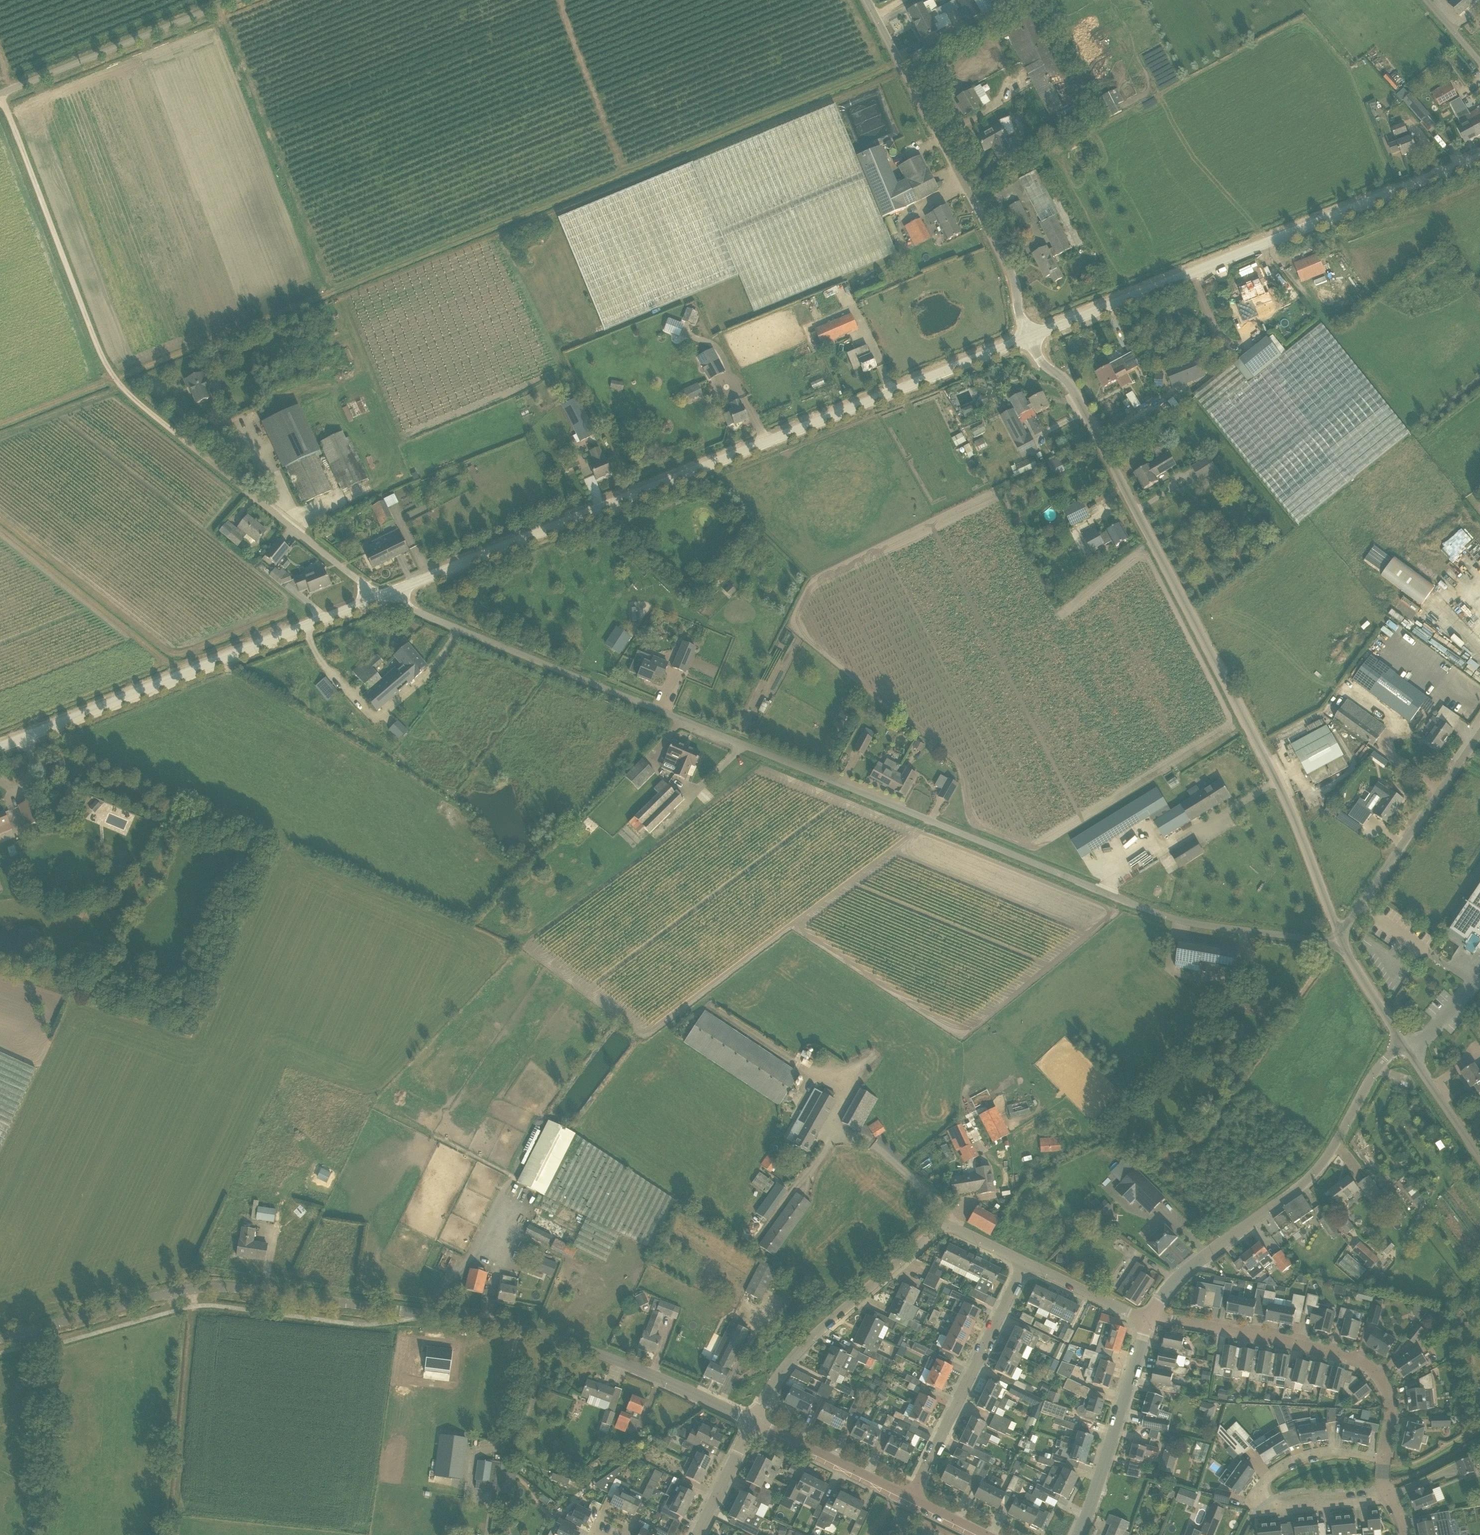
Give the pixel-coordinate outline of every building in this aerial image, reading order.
[(967,22),(980,14),(973,0),(955,0),(967,22)] [(973,0),(980,14),(982,16),(993,9),(988,0),(973,0)] [(1449,3),(1459,15),(1477,0),(1452,0),(1449,3)] [(933,26),(938,24),(929,7),(924,9),(922,4),(908,12),(922,40),(936,32),(933,26)] [(1050,116),(1082,99),(1036,11),(1004,27),(1050,116)] [(1433,93),(1440,106),(1458,96),(1450,82),(1443,86),(1444,88),(1437,92),(1437,91),(1433,93)] [(979,100),(987,96),(980,85),(973,89),(972,89),(957,98),(960,103),(958,105),(964,115),(966,113),(967,115),(983,106),(979,100)] [(1118,89),(1099,98),(1109,118),(1122,111),(1119,104),(1124,102),(1118,89)] [(1402,100),(1421,123),(1430,115),(1411,92),(1402,100)] [(604,331),(738,275),(754,312),(896,254),(835,105),(692,164),(558,219),(604,331)] [(1458,128),(1465,143),(1477,137),(1469,122),(1473,120),(1470,114),(1468,110),(1467,109),(1456,115),(1459,119),(1458,119),(1462,126),(1458,128)] [(1477,137),(1479,135),(1479,117),(1479,118),(1475,111),(1470,114),(1473,120),(1469,122),(1477,137)] [(998,125),(977,138),(984,151),(991,147),(997,157),(1010,149),(1005,140),(1006,139),(1013,135),(1006,124),(1000,128),(998,125)] [(1393,155),(1401,152),(1403,156),(1417,150),(1412,137),(1409,129),(1406,130),(1404,124),(1392,129),(1395,137),(1396,136),(1398,142),(1389,145),(1393,155)] [(1056,128),(1049,126),(1047,133),(1054,135),(1056,128)] [(928,170),(905,181),(896,184),(881,147),(857,157),(882,217),(916,203),(939,191),(928,170)] [(920,156),(898,167),(905,181),(928,170),(920,156)] [(990,167),(985,171),(989,177),(994,173),(990,167)] [(1047,247),(1034,254),(1046,277),(1051,275),(1055,282),(1063,278),(1052,258),(1058,255),(1073,247),(1056,216),(1059,214),(1036,171),(1019,180),(1042,223),(1041,223),(1054,248),(1049,251),(1047,247)] [(1021,201),(1009,206),(1019,226),(1030,221),(1021,201)] [(961,234),(946,205),(926,216),(930,225),(936,222),(946,241),(961,234)] [(909,224),(904,227),(914,247),(930,238),(920,219),(909,224)] [(1302,281),(1324,272),(1318,256),(1296,265),(1302,281)] [(876,278),(862,283),(864,289),(878,283),(876,278)] [(1244,322),(1259,316),(1256,309),(1273,303),(1269,294),(1266,295),(1260,279),(1252,282),(1252,284),(1239,289),(1244,302),(1237,305),(1244,322)] [(836,287),(824,293),(825,294),(823,294),(825,299),(839,292),(836,287)] [(695,325),(698,317),(696,316),(698,311),(687,307),(682,320),(695,325)] [(813,326),(815,330),(821,345),(858,329),(851,314),(820,327),(819,323),(813,326)] [(1232,363),(1209,382),(1194,394),(1298,524),(1410,433),(1324,326),(1322,324),(1281,356),(1268,339),(1247,355),(1234,365),(1232,363)] [(860,367),(863,373),(876,368),(871,355),(870,355),(867,346),(846,354),(853,370),(860,367)] [(724,371),(712,349),(698,357),(709,379),(724,371)] [(1182,367),(1174,373),(1184,387),(1210,368),(1201,354),(1193,360),(1196,363),(1185,371),(1182,367)] [(1109,367),(1097,374),(1104,388),(1117,381),(1117,380),(1128,375),(1124,367),(1129,365),(1124,357),(1108,365),(1109,367)] [(269,359),(262,362),(265,370),(272,367),(272,366),(277,364),(275,358),(270,360),(269,359)] [(197,403),(206,400),(212,397),(202,373),(186,380),(190,389),(191,389),(197,403)] [(1154,386),(1163,387),(1164,375),(1155,374),(1154,386)] [(612,380),(610,388),(619,390),(621,382),(612,380)] [(698,383),(680,392),(684,402),(703,394),(698,383)] [(951,427),(962,421),(941,388),(931,394),(951,427)] [(1135,409),(1140,406),(1141,405),(1137,398),(1133,392),(1130,393),(1126,395),(1128,398),(1131,404),(1134,409),(1135,409)] [(1037,414),(1050,407),(1043,394),(1030,400),(1031,401),(1027,403),(1022,393),(1011,399),(1015,407),(1000,416),(1023,458),(1039,450),(1030,433),(1027,435),(1018,418),(1021,417),(1020,415),(1034,408),(1037,414)] [(325,396),(303,406),(342,491),(368,478),(350,441),(348,442),(325,396)] [(985,406),(988,399),(981,396),(978,403),(985,406)] [(562,405),(580,441),(595,434),(576,398),(562,405)] [(724,415),(729,426),(734,424),(734,425),(748,419),(742,406),(740,400),(731,403),(734,410),(729,412),(730,412),(724,415)] [(967,407),(962,410),(964,416),(970,413),(967,407)] [(265,424),(302,504),(332,490),(325,477),(314,454),(320,451),(300,408),(294,411),(265,424)] [(952,437),(956,445),(966,441),(963,433),(952,437)] [(974,442),(978,451),(988,446),(984,437),(974,442)] [(590,465),(596,480),(610,474),(604,460),(599,447),(590,451),(595,463),(590,465)] [(1134,474),(1144,490),(1159,481),(1156,477),(1177,465),(1169,453),(1149,465),(1134,474)] [(1034,456),(1012,466),(1016,476),(1038,466),(1034,456)] [(1048,464),(1054,475),(1068,468),(1063,457),(1048,464)] [(1221,476),(1210,457),(1193,467),(1203,486),(1221,476)] [(388,507),(398,502),(394,493),(384,498),(388,507)] [(384,502),(371,508),(380,527),(393,520),(384,502)] [(1072,525),(1090,517),(1082,502),(1064,511),(1072,525)] [(266,531),(247,516),(237,529),(228,521),(220,531),(238,546),(243,539),(247,534),(257,542),(266,531)] [(1115,547),(1129,540),(1121,524),(1100,535),(1095,527),(1083,534),(1091,550),(1111,540),(1115,547)] [(1440,549),(1453,560),(1473,539),(1460,527),(1440,549)] [(366,554),(372,568),(408,551),(398,530),(372,542),(376,549),(366,554)] [(276,565),(291,549),(279,539),(264,555),(276,565)] [(1375,544),(1364,558),(1381,571),(1392,557),(1375,544)] [(1382,576),(1414,599),(1422,605),(1435,587),(1394,558),(1382,576)] [(290,563),(285,559),(280,565),(285,569),(290,563)] [(284,575),(279,571),(275,568),(269,576),(281,585),(284,575)] [(311,573),(294,579),(299,592),(308,588),(310,593),(330,585),(324,570),(312,575),(311,573)] [(730,596),(736,591),(730,585),(724,591),(730,596)] [(1392,609),(1389,614),(1401,623),(1404,618),(1392,609)] [(1390,619),(1385,626),(1399,636),(1404,630),(1390,619)] [(617,627),(605,645),(620,655),(632,637),(617,627)] [(672,667),(685,673),(695,648),(683,642),(672,667)] [(414,679),(427,668),(408,645),(394,656),(401,664),(392,672),(378,655),(366,665),(364,662),(352,672),(369,691),(363,696),(377,711),(414,679)] [(1410,722),(1428,698),(1371,656),(1353,680),(1410,722)] [(662,678),(668,663),(653,657),(650,664),(644,662),(643,664),(634,660),(629,672),(638,675),(637,677),(650,682),(654,675),(662,678)] [(336,694),(331,688),(323,694),(329,700),(336,694)] [(1335,717),(1374,745),(1386,728),(1347,700),(1335,717)] [(1426,741),(1439,751),(1449,736),(1449,737),(1452,732),(1453,730),(1452,729),(1459,718),(1443,707),(1439,713),(1440,714),(1436,719),(1434,717),(1427,727),(1433,731),(1426,741)] [(888,727),(893,718),(889,716),(885,724),(888,727)] [(397,720),(388,730),(399,740),(408,730),(397,720)] [(1332,735),(1327,726),(1292,745),(1297,753),(1296,753),(1308,775),(1308,774),(1314,785),(1348,767),(1343,756),(1332,735)] [(863,754),(868,746),(875,733),(866,728),(854,750),(863,754)] [(924,745),(916,741),(912,748),(921,752),(924,745)] [(664,761),(678,766),(686,747),(672,742),(664,761)] [(674,775),(684,779),(691,764),(695,766),(696,763),(698,763),(700,757),(699,757),(700,753),(686,747),(678,766),(674,775)] [(1385,766),(1388,761),(1374,751),(1370,755),(1385,766)] [(870,777),(888,787),(900,765),(886,757),(882,765),(878,763),(870,777)] [(655,773),(642,760),(625,777),(638,789),(655,773)] [(900,765),(888,787),(905,796),(916,775),(906,769),(902,776),(896,773),(900,765)] [(947,801),(952,793),(957,783),(949,778),(939,796),(947,801)] [(654,789),(658,793),(667,785),(663,781),(654,789)] [(1191,821),(1230,797),(1221,781),(1202,793),(1198,786),(1190,791),(1194,798),(1181,806),(1191,821)] [(1378,784),(1373,791),(1362,807),(1357,803),(1353,809),(1349,815),(1363,825),(1371,814),(1374,816),(1375,814),(1380,817),(1379,818),(1381,820),(1382,819),(1387,822),(1394,812),(1392,811),(1394,807),(1396,808),(1403,799),(1390,790),(1390,791),(1378,784)] [(667,785),(658,793),(634,817),(650,833),(684,799),(676,791),(675,793),(667,785)] [(1172,812),(1158,789),(1140,799),(1151,816),(1164,838),(1191,821),(1181,806),(1172,812)] [(28,827),(42,822),(33,800),(19,806),(28,827)] [(1334,807),(1330,803),(1325,811),(1329,814),(1334,807)] [(11,830),(4,812),(0,814),(0,834),(11,830)] [(1195,839),(1172,854),(1180,867),(1203,852),(1195,839)] [(1479,911),(1479,885),(1468,903),(1479,911)] [(1468,903),(1466,902),(1466,903),(1468,904),(1450,931),(1467,942),(1466,944),(1467,945),(1469,943),(1477,949),(1476,951),(1477,952),(1478,950),(1479,951),(1479,911),(1468,903)] [(1236,969),(1239,952),(1179,942),(1175,967),(1218,974),(1220,966),(1236,969)] [(1404,987),(1408,993),(1412,991),(1408,985),(1404,987)] [(779,1105),(783,1100),(790,1104),(798,1092),(791,1087),(800,1075),(704,1011),(684,1042),(779,1105)] [(36,1069),(0,1052),(0,1147),(36,1069)] [(1461,1073),(1471,1088),(1479,1082),(1479,1069),(1478,1070),(1475,1064),(1461,1073)] [(807,1152),(835,1101),(831,1099),(834,1093),(824,1088),(822,1093),(815,1089),(815,1090),(786,1140),(807,1152)] [(859,1132),(864,1123),(877,1099),(861,1089),(842,1122),(859,1132)] [(1030,1113),(1026,1100),(1007,1106),(1011,1119),(1030,1113)] [(1010,1134),(996,1107),(979,1116),(992,1143),(1010,1134)] [(544,1195),(529,1225),(552,1236),(555,1238),(577,1248),(605,1262),(620,1233),(653,1250),(678,1202),(575,1134),(548,1121),(517,1182),(544,1195)] [(874,1137),(879,1134),(884,1130),(878,1122),(869,1129),(868,1129),(874,1137)] [(1041,1153),(1062,1152),(1061,1137),(1040,1138),(1041,1153)] [(972,1144),(971,1145),(960,1150),(965,1161),(977,1156),(972,1144)] [(778,1163),(767,1154),(760,1164),(761,1165),(771,1173),(778,1163)] [(980,1194),(994,1192),(990,1167),(975,1169),(976,1174),(950,1178),(953,1194),(979,1190),(980,1194)] [(1120,1184),(1123,1187),(1118,1192),(1130,1204),(1136,1198),(1150,1213),(1164,1198),(1137,1172),(1135,1169),(1120,1184)] [(327,1183),(327,1182),(331,1174),(323,1170),(318,1179),(327,1183)] [(752,1182),(764,1191),(772,1181),(760,1171),(752,1182)] [(1359,1190),(1349,1177),(1329,1192),(1339,1205),(1343,1210),(1348,1206),(1349,1203),(1346,1200),(1359,1190)] [(1380,1194),(1381,1193),(1369,1177),(1359,1184),(1371,1201),(1380,1194)] [(1409,1193),(1416,1188),(1411,1181),(1403,1187),(1408,1194),(1409,1193)] [(766,1219),(788,1190),(777,1182),(756,1211),(766,1219)] [(1424,1199),(1419,1192),(1412,1197),(1411,1197),(1417,1205),(1424,1199)] [(811,1204),(796,1193),(759,1245),(774,1256),(811,1204)] [(1313,1211),(1302,1195),(1283,1208),(1286,1211),(1274,1220),(1287,1240),(1293,1236),(1296,1240),(1302,1236),(1299,1232),(1300,1231),(1294,1223),(1300,1219),(1303,1224),(1307,1221),(1313,1217),(1310,1212),(1313,1211)] [(282,1211),(258,1207),(259,1201),(254,1200),(253,1206),(251,1219),(280,1223),(282,1211)] [(292,1211),(299,1218),(307,1211),(300,1203),(292,1211)] [(990,1235),(998,1220),(999,1219),(977,1206),(967,1222),(990,1235)] [(1105,1215),(1098,1208),(1094,1212),(1101,1219),(1105,1215)] [(1330,1236),(1337,1231),(1326,1216),(1320,1221),(1330,1236)] [(1344,1230),(1347,1234),(1355,1228),(1351,1224),(1344,1230)] [(548,1245),(552,1236),(529,1225),(525,1234),(548,1245)] [(1154,1237),(1148,1243),(1159,1255),(1176,1237),(1165,1226),(1159,1232),(1156,1229),(1151,1234),(1154,1237)] [(253,1238),(240,1236),(237,1256),(250,1258),(250,1256),(269,1259),(271,1243),(253,1240),(253,1238)] [(555,1238),(550,1249),(572,1259),(577,1248),(555,1238)] [(1351,1247),(1354,1249),(1354,1250),(1352,1252),(1357,1256),(1356,1257),(1365,1265),(1371,1258),(1374,1254),(1358,1240),(1351,1247)] [(297,1243),(287,1241),(285,1255),(295,1257),(297,1243)] [(1260,1243),(1250,1251),(1264,1269),(1270,1264),(1275,1263),(1283,1272),(1292,1265),(1282,1251),(1273,1258),(1260,1243)] [(955,1266),(962,1251),(949,1245),(942,1260),(955,1266)] [(955,1266),(967,1272),(975,1257),(962,1251),(955,1266)] [(1265,1270),(1264,1269),(1250,1251),(1240,1259),(1249,1270),(1247,1272),(1253,1280),(1265,1270)] [(1062,1264),(1064,1255),(1057,1254),(1056,1263),(1062,1264)] [(556,1264),(535,1255),(529,1268),(551,1277),(556,1264)] [(975,1257),(967,1272),(980,1279),(987,1263),(975,1257)] [(487,1273),(485,1273),(488,1265),(472,1261),(465,1289),(482,1294),(487,1273)] [(752,1279),(766,1287),(776,1269),(761,1261),(752,1279)] [(928,1272),(938,1277),(941,1272),(937,1270),(940,1264),(934,1261),(928,1272)] [(1138,1306),(1154,1281),(1141,1272),(1144,1267),(1137,1262),(1118,1292),(1125,1296),(1125,1297),(1138,1306)] [(975,1289),(971,1297),(984,1303),(988,1295),(981,1292),(986,1282),(993,1285),(1000,1269),(987,1263),(980,1279),(975,1289)] [(926,1278),(937,1284),(940,1278),(938,1277),(928,1272),(926,1278)] [(501,1286),(498,1300),(514,1303),(517,1289),(516,1289),(518,1279),(511,1278),(503,1276),(501,1286)] [(1300,1276),(1298,1283),(1307,1285),(1308,1277),(1300,1276)] [(934,1289),(937,1284),(926,1278),(923,1284),(934,1289)] [(1240,1316),(1243,1299),(1231,1296),(1233,1285),(1226,1283),(1223,1298),(1229,1299),(1226,1313),(1240,1316)] [(896,1298),(912,1306),(919,1291),(903,1284),(896,1298)] [(1035,1286),(1027,1303),(1038,1308),(1046,1292),(1036,1287),(1035,1286)] [(929,1297),(929,1298),(926,1304),(932,1307),(938,1294),(924,1287),(921,1294),(929,1297)] [(1190,1300),(1192,1301),(1191,1306),(1204,1308),(1204,1306),(1213,1308),(1216,1293),(1207,1291),(1195,1288),(1193,1293),(1192,1293),(1190,1300)] [(1255,1301),(1243,1299),(1240,1316),(1253,1318),(1256,1305),(1262,1306),(1265,1291),(1257,1290),(1255,1301)] [(1265,1291),(1262,1306),(1269,1307),(1266,1321),(1279,1323),(1283,1306),(1274,1305),(1276,1294),(1265,1291)] [(1057,1297),(1046,1292),(1038,1308),(1049,1314),(1057,1297)] [(1374,1294),(1366,1292),(1365,1300),(1372,1302),(1374,1294)] [(644,1293),(642,1294),(636,1297),(635,1297),(638,1304),(647,1300),(644,1293)] [(1304,1315),(1312,1317),(1311,1322),(1317,1324),(1315,1330),(1330,1333),(1335,1312),(1321,1309),(1322,1306),(1317,1305),(1319,1297),(1308,1294),(1304,1315)] [(1305,1297),(1295,1295),(1294,1295),(1292,1308),(1283,1306),(1279,1323),(1293,1326),(1295,1312),(1302,1314),(1305,1297)] [(1068,1302),(1057,1297),(1049,1314),(1060,1319),(1068,1302)] [(918,1309),(912,1306),(896,1298),(889,1312),(905,1320),(906,1319),(909,1320),(906,1327),(919,1333),(922,1326),(912,1321),(918,1309)] [(662,1315),(671,1318),(676,1320),(680,1308),(675,1306),(660,1301),(655,1316),(651,1314),(645,1331),(639,1346),(655,1352),(661,1337),(656,1335),(662,1319),(661,1318),(662,1315)] [(1071,1324),(1079,1307),(1078,1307),(1068,1302),(1060,1319),(1071,1324)] [(958,1315),(974,1323),(980,1312),(980,1311),(964,1303),(958,1315)] [(1420,1321),(1432,1308),(1415,1303),(1413,1312),(1413,1315),(1420,1321)] [(1377,1325),(1380,1316),(1382,1308),(1373,1305),(1368,1322),(1377,1325)] [(1345,1320),(1341,1336),(1348,1338),(1349,1340),(1353,1341),(1355,1340),(1356,1340),(1361,1323),(1355,1321),(1353,1319),(1355,1311),(1341,1308),(1339,1318),(1345,1320)] [(938,1319),(941,1313),(934,1310),(931,1316),(938,1319)] [(1031,1325),(1034,1318),(1023,1313),(1019,1319),(1031,1325)] [(877,1320),(867,1315),(860,1329),(883,1340),(888,1329),(892,1331),(896,1322),(880,1314),(877,1320)] [(953,1326),(969,1334),(974,1323),(958,1315),(953,1326)] [(1101,1315),(1099,1322),(1104,1323),(1100,1336),(1108,1338),(1108,1337),(1122,1342),(1126,1330),(1112,1326),(1112,1325),(1110,1325),(1112,1319),(1114,1319),(1101,1315)] [(935,1325),(938,1319),(931,1316),(929,1322),(935,1325)] [(1041,1330),(1044,1325),(1035,1321),(1033,1326),(1041,1330)] [(729,1370),(749,1331),(731,1322),(711,1361),(703,1376),(723,1386),(730,1370),(729,1370)] [(1044,1325),(1041,1330),(1049,1334),(1052,1329),(1044,1325)] [(1414,1344),(1422,1334),(1425,1331),(1418,1325),(1407,1338),(1414,1344)] [(969,1334),(953,1326),(948,1338),(963,1345),(969,1334)] [(1015,1328),(1010,1338),(1027,1346),(1031,1336),(1047,1344),(1051,1338),(1034,1330),(1032,1335),(1015,1327),(1015,1328)] [(1069,1343),(1074,1331),(1068,1328),(1065,1334),(1062,1339),(1062,1340),(1069,1343)] [(866,1349),(863,1355),(869,1358),(890,1368),(893,1362),(876,1354),(883,1340),(860,1329),(854,1343),(866,1349)] [(1386,1356),(1395,1340),(1376,1329),(1367,1345),(1386,1356)] [(1162,1345),(1161,1352),(1178,1356),(1191,1359),(1192,1351),(1186,1350),(1183,1346),(1182,1346),(1184,1338),(1166,1334),(1164,1346),(1162,1345)] [(1209,1340),(1210,1342),(1209,1348),(1214,1349),(1217,1336),(1207,1335),(1207,1339),(1209,1340)] [(1096,1347),(1118,1354),(1122,1342),(1108,1337),(1108,1338),(1106,1344),(1098,1342),(1096,1347)] [(945,1357),(947,1352),(958,1357),(958,1356),(963,1345),(948,1338),(942,1349),(932,1344),(930,1350),(936,1353),(945,1357)] [(1027,1346),(1010,1338),(1005,1349),(1021,1357),(1027,1359),(1032,1349),(1027,1346)] [(924,1369),(947,1379),(952,1368),(934,1359),(936,1353),(930,1350),(908,1339),(905,1344),(912,1347),(911,1349),(923,1355),(923,1354),(929,1357),(924,1369)] [(1056,1352),(1062,1355),(1066,1345),(1060,1342),(1056,1352)] [(897,1353),(903,1356),(908,1345),(902,1343),(897,1353)] [(865,1365),(869,1358),(863,1355),(846,1346),(843,1352),(832,1347),(825,1360),(847,1371),(852,1373),(858,1361),(865,1365)] [(1232,1378),(1236,1348),(1225,1346),(1223,1356),(1217,1355),(1214,1375),(1224,1376),(1225,1369),(1232,1371),(1231,1378),(1232,1378)] [(436,1348),(429,1347),(426,1372),(427,1372),(427,1371),(449,1374),(449,1375),(450,1375),(454,1350),(439,1348),(438,1350),(436,1349),(436,1348)] [(1412,1374),(1428,1363),(1418,1347),(1402,1358),(1403,1359),(1395,1364),(1394,1365),(1403,1378),(1404,1378),(1411,1373),(1412,1374)] [(1249,1380),(1254,1351),(1243,1349),(1241,1359),(1235,1358),(1237,1348),(1236,1348),(1232,1378),(1242,1379),(1243,1372),(1250,1374),(1249,1380)] [(1000,1360),(1016,1368),(1021,1357),(1005,1349),(1000,1360)] [(1087,1369),(1111,1377),(1115,1365),(1100,1360),(1100,1362),(1098,1361),(1100,1354),(1085,1349),(1082,1357),(1090,1360),(1087,1369)] [(1069,1362),(1073,1352),(1066,1350),(1063,1360),(1069,1362)] [(1267,1383),(1272,1354),(1260,1352),(1259,1362),(1253,1361),(1255,1351),(1254,1351),(1249,1380),(1259,1382),(1261,1375),(1268,1377),(1267,1383)] [(1156,1363),(1155,1370),(1173,1373),(1173,1374),(1185,1376),(1187,1369),(1180,1367),(1178,1364),(1177,1363),(1178,1356),(1161,1352),(1158,1363),(1156,1363)] [(1285,1388),(1290,1357),(1278,1355),(1277,1365),(1271,1364),(1272,1354),(1267,1383),(1275,1385),(1276,1387),(1285,1388)] [(1302,1390),(1309,1363),(1298,1360),(1295,1370),(1288,1368),(1290,1357),(1285,1388),(1294,1391),(1296,1383),(1303,1385),(1302,1390)] [(818,1374),(836,1382),(839,1375),(845,1377),(847,1371),(825,1360),(818,1374)] [(1015,1381),(1012,1386),(1028,1394),(1031,1388),(1017,1381),(1022,1371),(1016,1368),(1000,1360),(995,1370),(994,1370),(994,1371),(1015,1381)] [(1053,1372),(1057,1364),(1053,1362),(1049,1370),(1053,1372)] [(1321,1388),(1327,1366),(1316,1363),(1313,1372),(1307,1371),(1309,1363),(1302,1390),(1312,1393),(1314,1386),(1321,1388)] [(1074,1370),(1078,1376),(1083,1372),(1079,1366),(1074,1370)] [(1345,1370),(1333,1367),(1331,1377),(1325,1375),(1327,1366),(1321,1388),(1320,1394),(1325,1395),(1326,1389),(1339,1393),(1345,1370)] [(1067,1379),(1069,1380),(1072,1373),(1060,1367),(1057,1374),(1067,1379)] [(925,1383),(941,1391),(947,1379),(924,1369),(931,1372),(925,1383)] [(1085,1381),(1108,1389),(1111,1377),(1087,1369),(1086,1369),(1084,1377),(1086,1378),(1085,1381)] [(811,1377),(802,1373),(795,1370),(790,1376),(808,1384),(811,1377)] [(1053,1372),(1049,1370),(1045,1378),(1050,1381),(1053,1372)] [(1171,1381),(1173,1374),(1173,1373),(1155,1370),(1153,1381),(1151,1381),(1149,1388),(1180,1394),(1181,1386),(1175,1385),(1172,1381),(1171,1381)] [(1424,1390),(1434,1389),(1432,1373),(1419,1379),(1420,1390),(1408,1391),(1409,1400),(1408,1400),(1409,1403),(1410,1412),(1427,1410),(1424,1390)] [(922,1382),(907,1375),(904,1380),(920,1388),(922,1382)] [(1359,1401),(1372,1391),(1362,1379),(1360,1381),(1357,1377),(1352,1376),(1350,1383),(1345,1382),(1343,1389),(1351,1398),(1354,1395),(1359,1401)] [(1099,1415),(1105,1394),(1089,1389),(1069,1380),(1067,1379),(1063,1388),(1083,1398),(1078,1415),(1078,1416),(1095,1421),(1097,1414),(1099,1415)] [(607,1410),(610,1403),(614,1390),(587,1380),(582,1396),(588,1399),(587,1403),(607,1410)] [(920,1388),(904,1380),(910,1383),(907,1388),(917,1393),(920,1388)] [(883,1382),(880,1389),(885,1392),(888,1385),(883,1382)] [(1002,1388),(989,1382),(983,1394),(1006,1405),(1008,1400),(1003,1397),(1006,1391),(1001,1388),(1002,1388)] [(816,1394),(822,1397),(828,1385),(825,1384),(822,1383),(816,1394)] [(794,1384),(792,1388),(784,1403),(796,1408),(803,1394),(805,1389),(794,1384)] [(836,1389),(844,1393),(849,1395),(849,1396),(852,1390),(841,1385),(838,1384),(836,1389)] [(1046,1394),(1050,1387),(1043,1384),(1040,1391),(1046,1394)] [(822,1397),(828,1400),(833,1388),(837,1390),(834,1397),(841,1399),(844,1393),(844,1394),(844,1393),(836,1389),(828,1385),(822,1397)] [(1037,1420),(1044,1402),(1028,1394),(1012,1386),(1009,1393),(1021,1398),(1020,1399),(1034,1406),(1030,1417),(1034,1419),(1037,1420)] [(881,1391),(878,1396),(883,1400),(887,1395),(881,1391)] [(1050,1391),(1047,1400),(1058,1403),(1061,1394),(1050,1391)] [(1163,1397),(1159,1396),(1149,1393),(1147,1400),(1146,1400),(1144,1405),(1145,1405),(1143,1413),(1148,1414),(1147,1417),(1144,1416),(1142,1427),(1168,1432),(1170,1422),(1156,1419),(1159,1410),(1162,1411),(1163,1405),(1161,1404),(1163,1397)] [(803,1394),(796,1408),(807,1414),(814,1399),(803,1394)] [(930,1414),(936,1402),(920,1394),(914,1406),(930,1414)] [(1006,1405),(983,1394),(977,1407),(990,1413),(993,1406),(997,1408),(1003,1411),(1006,1405)] [(857,1395),(855,1399),(861,1402),(866,1405),(868,1400),(857,1395)] [(641,1415),(646,1402),(632,1396),(627,1409),(625,1414),(621,1412),(615,1427),(625,1431),(631,1417),(631,1416),(633,1412),(641,1415)] [(854,1415),(861,1402),(855,1399),(848,1412),(854,1415)] [(1063,1421),(1063,1420),(1067,1409),(1044,1401),(1040,1413),(1062,1420),(1063,1421)] [(850,1435),(862,1441),(869,1426),(871,1422),(861,1417),(867,1405),(866,1405),(861,1402),(854,1415),(859,1418),(850,1435)] [(817,1419),(829,1425),(836,1410),(825,1404),(817,1419)] [(893,1418),(894,1418),(900,1421),(903,1422),(906,1417),(925,1425),(930,1414),(914,1406),(909,1404),(903,1416),(896,1412),(893,1418)] [(1216,1406),(1208,1404),(1205,1412),(1213,1415),(1216,1406)] [(829,1425),(840,1430),(848,1416),(836,1410),(829,1425)] [(1369,1421),(1371,1412),(1363,1410),(1361,1419),(1369,1421)] [(600,1432),(607,1434),(614,1414),(606,1411),(602,1423),(603,1424),(600,1432)] [(992,1420),(1008,1428),(1011,1421),(995,1414),(992,1420)] [(883,1427),(888,1429),(894,1418),(893,1418),(888,1415),(883,1426),(883,1427)] [(1336,1415),(1327,1415),(1327,1423),(1336,1422),(1336,1415)] [(991,1436),(985,1433),(987,1425),(984,1423),(972,1417),(966,1430),(988,1441),(989,1440),(998,1445),(1000,1439),(991,1435),(991,1436)] [(1028,1417),(1025,1424),(1031,1426),(1034,1420),(1028,1417)] [(1268,1442),(1278,1459),(1280,1458),(1280,1457),(1284,1454),(1284,1452),(1289,1449),(1280,1436),(1282,1434),(1289,1432),(1286,1423),(1283,1417),(1277,1419),(1279,1426),(1264,1435),(1268,1442)] [(1450,1417),(1432,1418),(1432,1427),(1450,1427),(1450,1417)] [(894,1432),(900,1421),(894,1418),(888,1429),(894,1432),(883,1452),(895,1457),(905,1437),(894,1432)] [(1301,1445),(1314,1442),(1315,1444),(1311,1420),(1311,1418),(1293,1421),(1286,1423),(1289,1432),(1299,1428),(1301,1445)] [(1311,1420),(1315,1444),(1316,1443),(1315,1442),(1328,1440),(1326,1423),(1317,1425),(1316,1419),(1311,1420)] [(988,1427),(1005,1435),(1006,1433),(1010,1435),(1012,1431),(1008,1429),(1008,1428),(992,1420),(988,1427)] [(1061,1426),(1076,1432),(1078,1425),(1063,1420),(1063,1421),(1062,1420),(1061,1426)] [(1342,1440),(1355,1443),(1355,1444),(1355,1445),(1360,1421),(1356,1420),(1354,1426),(1346,1424),(1342,1440)] [(1356,1445),(1356,1443),(1369,1446),(1372,1430),(1364,1428),(1365,1422),(1360,1421),(1355,1445),(1356,1445)] [(1409,1423),(1403,1447),(1419,1451),(1422,1443),(1426,1444),(1427,1437),(1423,1436),(1426,1427),(1409,1423)] [(702,1441),(717,1448),(723,1437),(718,1434),(720,1430),(711,1426),(710,1428),(702,1424),(698,1434),(692,1431),(686,1441),(685,1440),(698,1447),(699,1447),(702,1441)] [(1240,1457),(1245,1452),(1230,1436),(1220,1425),(1218,1434),(1230,1446),(1240,1457)] [(681,1431),(679,1435),(686,1439),(691,1429),(684,1426),(682,1429),(681,1431)] [(873,1447),(881,1432),(869,1426),(862,1441),(873,1447)] [(907,1432),(905,1437),(895,1457),(906,1463),(914,1449),(909,1446),(914,1435),(919,1437),(922,1431),(910,1426),(907,1432)] [(960,1443),(972,1449),(976,1441),(986,1446),(988,1441),(966,1430),(960,1443)] [(1159,1431),(1151,1430),(1149,1437),(1157,1440),(1159,1431)] [(1246,1442),(1245,1441),(1236,1431),(1230,1436),(1245,1452),(1251,1447),(1246,1442)] [(1088,1450),(1092,1437),(1078,1433),(1076,1440),(1064,1436),(1062,1442),(1089,1451),(1089,1450),(1088,1450)] [(442,1435),(437,1476),(461,1479),(466,1438),(442,1435)] [(1265,1464),(1270,1461),(1272,1462),(1277,1459),(1277,1460),(1278,1459),(1268,1442),(1264,1435),(1254,1442),(1250,1438),(1246,1442),(1251,1447),(1254,1451),(1256,1450),(1265,1464)] [(1028,1439),(1022,1436),(1018,1446),(1024,1449),(1028,1439)] [(695,1453),(698,1447),(685,1440),(682,1447),(695,1453)] [(1055,1447),(1070,1452),(1068,1459),(1084,1464),(1088,1451),(1089,1451),(1062,1442),(1057,1441),(1055,1447)] [(1160,1449),(1141,1444),(1140,1446),(1133,1444),(1129,1459),(1143,1462),(1145,1455),(1157,1458),(1160,1449)] [(954,1470),(948,1466),(941,1480),(952,1486),(964,1462),(968,1454),(957,1448),(953,1457),(959,1460),(954,1470)] [(974,1456),(980,1459),(985,1462),(991,1465),(992,1465),(995,1460),(991,1458),(992,1457),(977,1450),(974,1456)] [(1165,1450),(1164,1457),(1176,1460),(1178,1454),(1165,1450)] [(686,1462),(706,1472),(709,1465),(710,1465),(709,1465),(711,1460),(698,1453),(694,1461),(688,1458),(686,1462)] [(763,1459),(758,1457),(752,1469),(773,1479),(776,1474),(769,1471),(772,1464),(775,1466),(778,1459),(766,1453),(763,1459)] [(1052,1456),(1050,1460),(1054,1461),(1066,1465),(1068,1459),(1052,1454),(1052,1456)] [(1053,1467),(1054,1461),(1050,1460),(1044,1458),(1039,1457),(1037,1463),(1052,1468),(1048,1476),(1072,1488),(1078,1476),(1064,1469),(1063,1470),(1053,1467)] [(1470,1458),(1456,1463),(1461,1477),(1475,1472),(1470,1458)] [(631,1465),(637,1468),(640,1462),(634,1459),(631,1465)] [(979,1475),(985,1462),(980,1459),(971,1477),(976,1480),(979,1475)] [(1023,1464),(1016,1461),(1012,1468),(1013,1468),(1011,1473),(1015,1475),(1017,1470),(1019,1471),(1023,1464)] [(499,1472),(504,1472),(505,1465),(479,1462),(475,1488),(497,1491),(499,1472)] [(686,1477),(700,1484),(702,1479),(703,1480),(703,1479),(702,1479),(706,1472),(686,1462),(684,1467),(690,1470),(686,1477)] [(964,1462),(952,1486),(964,1492),(971,1478),(964,1475),(969,1465),(964,1462)] [(979,1475),(985,1478),(991,1465),(985,1462),(979,1475)] [(1234,1474),(1250,1486),(1251,1484),(1250,1484),(1254,1479),(1252,1478),(1256,1473),(1242,1463),(1234,1474)] [(795,1475),(798,1469),(792,1466),(789,1471),(795,1475)] [(593,1486),(608,1494),(615,1479),(621,1468),(619,1467),(593,1486)] [(773,1479),(752,1469),(746,1481),(760,1488),(764,1481),(771,1484),(773,1479)] [(513,1494),(516,1475),(504,1472),(499,1472),(497,1491),(513,1494)] [(1250,1486),(1234,1474),(1226,1486),(1239,1496),(1243,1491),(1245,1492),(1248,1487),(1250,1486)] [(808,1496),(815,1481),(804,1475),(799,1485),(792,1482),(784,1497),(794,1502),(795,1500),(803,1504),(803,1503),(804,1504),(808,1496)] [(640,1502),(643,1496),(649,1499),(658,1479),(652,1476),(642,1496),(636,1493),(636,1492),(632,1490),(622,1510),(629,1513),(629,1514),(629,1515),(630,1513),(634,1516),(641,1502),(640,1502)] [(974,1497),(986,1503),(998,1479),(993,1476),(988,1486),(981,1483),(974,1497)] [(1015,1487),(1019,1479),(1014,1476),(1007,1489),(1013,1491),(1015,1487)] [(1045,1481),(1053,1485),(1050,1491),(1066,1499),(1072,1488),(1048,1476),(1045,1481)] [(561,1477),(559,1483),(568,1486),(570,1480),(561,1477)] [(615,1506),(622,1510),(632,1490),(629,1488),(629,1486),(615,1479),(608,1494),(607,1496),(613,1499),(611,1504),(615,1506),(614,1507),(615,1507),(615,1506)] [(695,1494),(690,1492),(693,1486),(678,1479),(675,1485),(671,1483),(665,1495),(669,1497),(689,1506),(692,1499),(693,1500),(693,1499),(692,1499),(695,1494)] [(1003,1481),(998,1479),(986,1503),(997,1508),(1004,1494),(998,1491),(1003,1481)] [(1019,1479),(1015,1487),(1021,1490),(1025,1481),(1019,1479)] [(815,1481),(808,1496),(819,1502),(827,1486),(815,1481)] [(1037,1484),(1034,1490),(1048,1497),(1050,1491),(1037,1484)] [(1176,1492),(1166,1487),(1163,1494),(1173,1499),(1176,1492)] [(1417,1493),(1409,1496),(1415,1511),(1423,1508),(1423,1510),(1430,1507),(1430,1505),(1437,1502),(1431,1487),(1424,1490),(1423,1488),(1416,1491),(1417,1493)] [(657,1497),(661,1491),(655,1488),(652,1494),(657,1497)] [(760,1494),(771,1500),(775,1493),(763,1488),(760,1494)] [(1176,1500),(1185,1504),(1189,1492),(1180,1489),(1176,1500)] [(1217,1489),(1214,1501),(1229,1505),(1232,1493),(1217,1489)] [(1046,1523),(1050,1515),(1039,1509),(1038,1510),(1032,1508),(1036,1499),(1044,1503),(1048,1497),(1034,1490),(1031,1495),(1024,1511),(1020,1519),(1030,1525),(1030,1527),(1036,1530),(1037,1528),(1042,1531),(1046,1523)] [(741,1492),(735,1504),(757,1515),(762,1502),(769,1505),(771,1500),(760,1494),(756,1501),(754,1500),(755,1499),(741,1492)] [(837,1527),(844,1515),(852,1499),(840,1493),(836,1501),(829,1498),(824,1508),(836,1514),(831,1524),(837,1527)] [(1020,1519),(1024,1511),(1031,1495),(1026,1493),(1021,1503),(1015,1500),(1008,1514),(1020,1519)] [(661,1514),(674,1520),(676,1521),(679,1516),(683,1518),(685,1513),(686,1514),(686,1513),(685,1513),(689,1506),(669,1497),(667,1501),(673,1504),(669,1510),(663,1508),(661,1514)] [(850,1534),(857,1534),(868,1513),(867,1513),(866,1515),(859,1512),(863,1504),(852,1499),(844,1515),(857,1521),(850,1534)] [(735,1504),(729,1516),(743,1523),(745,1523),(742,1530),(753,1534),(757,1534),(759,1531),(758,1530),(751,1526),(757,1515),(735,1504)] [(1212,1504),(1207,1517),(1216,1521),(1221,1508),(1213,1505),(1212,1504)] [(565,1520),(580,1528),(582,1523),(586,1525),(592,1513),(577,1505),(573,1512),(570,1510),(565,1520)] [(824,1508),(819,1505),(816,1510),(813,1517),(818,1519),(824,1508)] [(836,1514),(824,1508),(818,1519),(815,1526),(824,1530),(825,1528),(830,1527),(831,1524),(836,1514)] [(1449,1520),(1450,1520),(1449,1511),(1436,1514),(1437,1521),(1419,1525),(1421,1534),(1452,1534),(1449,1520)] [(1369,1528),(1363,1529),(1363,1534),(1375,1534),(1375,1531),(1382,1530),(1380,1512),(1367,1513),(1369,1528)] [(1345,1534),(1351,1534),(1357,1534),(1355,1516),(1343,1517),(1345,1534)] [(1129,1523),(1115,1517),(1108,1534),(1123,1534),(1125,1531),(1126,1532),(1129,1523)] [(1343,1517),(1331,1519),(1333,1534),(1345,1534),(1343,1517)] [(578,1533),(563,1525),(564,1521),(559,1518),(556,1524),(560,1526),(556,1534),(577,1534),(578,1533)] [(1308,1534),(1320,1534),(1318,1518),(1306,1519),(1308,1534)] [(1306,1519),(1294,1520),(1295,1534),(1289,1534),(1308,1534),(1306,1519)] [(639,1520),(636,1527),(642,1530),(645,1523),(639,1520)] [(661,1531),(656,1529),(653,1534),(674,1534),(680,1523),(676,1521),(674,1520),(667,1534),(661,1531)] [(1269,1525),(1270,1534),(1289,1534),(1288,1533),(1282,1534),(1281,1523),(1269,1525)] [(1258,1534),(1270,1534),(1269,1525),(1257,1526),(1258,1534)] [(656,1529),(649,1526),(646,1532),(642,1530),(639,1534),(653,1534),(656,1529)] [(780,1534),(785,1534),(786,1528),(779,1527),(778,1534),(780,1534)]
